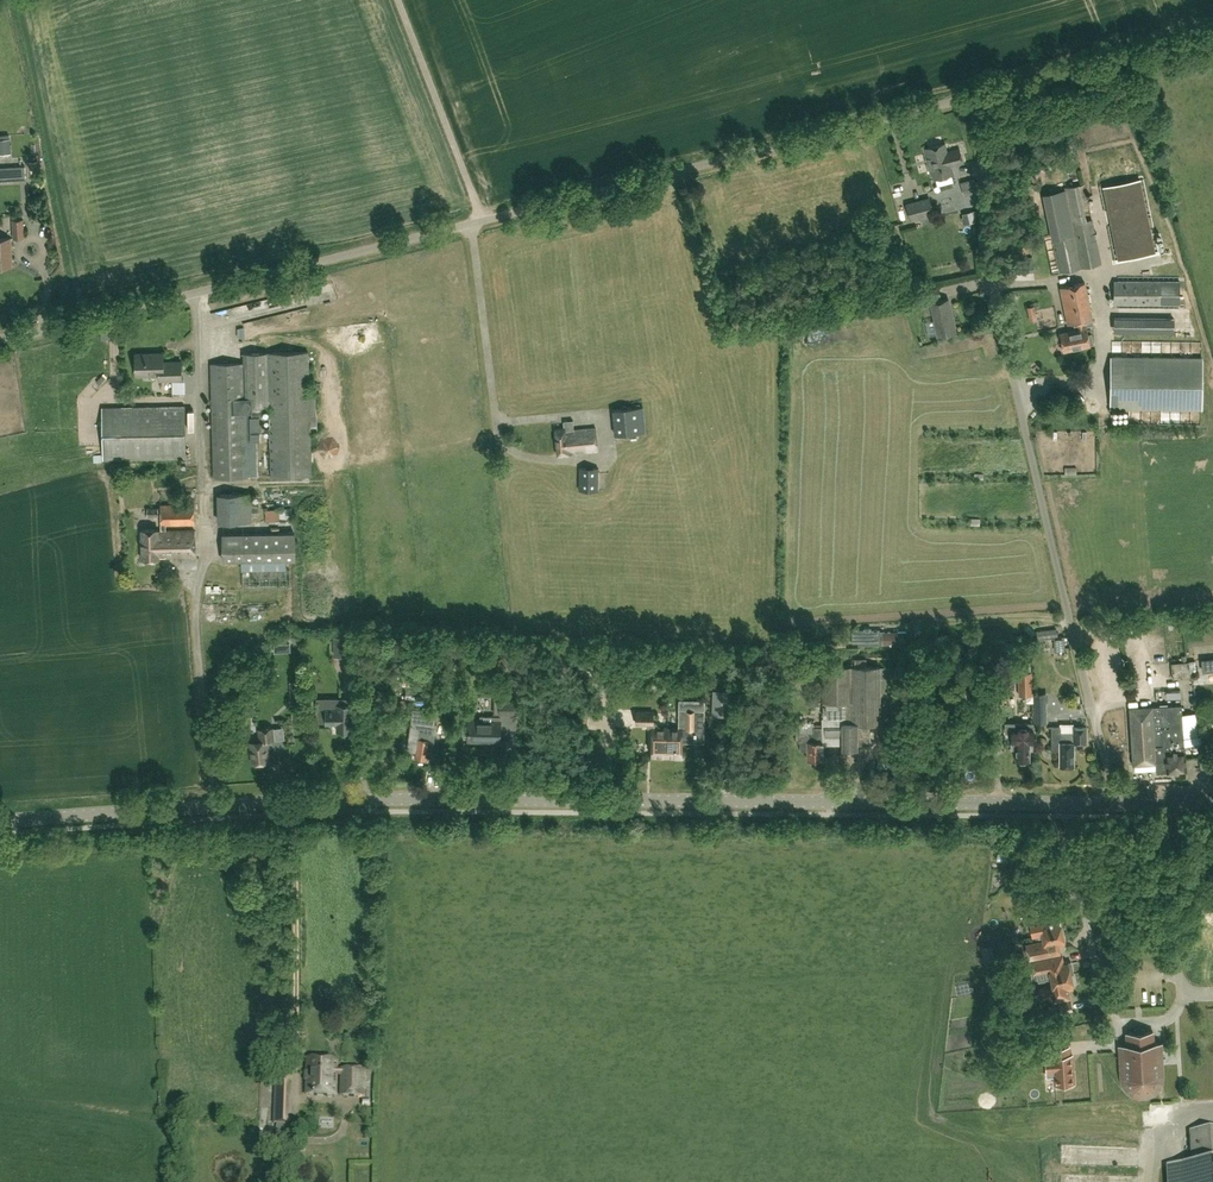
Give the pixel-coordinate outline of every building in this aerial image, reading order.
[(963,162),(962,157),(959,148),(947,151),(945,143),(925,148),(933,179),(953,173),(951,165),(963,162)] [(25,166),(4,167),(5,181),(26,179),(25,166)] [(974,179),(964,182),(967,194),(977,191),(974,179)] [(1101,263),(1085,183),(1065,187),(1074,234),(1052,238),(1059,272),(1101,263)] [(1052,238),(1074,234),(1065,187),(1043,192),(1052,238)] [(934,214),(930,198),(906,205),(910,220),(934,214)] [(959,223),(971,222),(970,210),(959,210),(959,223)] [(38,223),(38,217),(26,217),(26,231),(44,231),(44,224),(38,223)] [(13,238),(24,237),(23,219),(12,220),(13,238)] [(12,266),(11,238),(0,238),(0,266),(12,266)] [(1032,256),(1011,259),(1013,273),(1034,271),(1032,256)] [(1180,303),(1180,281),(1162,281),(1114,281),(1114,303),(1162,303),(1180,303)] [(1084,282),(1059,287),(1067,324),(1074,323),(1075,330),(1060,333),(1063,351),(1090,345),(1086,326),(1093,324),(1084,282)] [(940,295),(939,287),(923,291),(904,295),(905,303),(925,299),(940,295)] [(931,303),(938,335),(956,330),(948,298),(931,303)] [(1174,317),(1114,317),(1114,332),(1174,332),(1174,317)] [(308,351),(268,352),(244,353),(244,363),(245,407),(247,476),(252,476),(251,440),(260,440),(260,410),(255,411),(255,407),(269,407),(271,476),(311,475),(310,415),(315,414),(315,393),(309,394),(308,351)] [(164,361),(163,352),(135,353),(136,374),(159,374),(159,379),(182,379),(182,361),(164,361)] [(1201,409),(1202,357),(1112,357),(1111,408),(1201,409)] [(247,476),(245,407),(244,363),(210,364),(214,477),(247,476)] [(185,405),(102,407),(103,459),(186,457),(185,405)] [(642,406),(613,410),(616,435),(645,431),(642,406)] [(598,450),(595,427),(574,430),(572,420),(563,421),(564,428),(555,429),(557,456),(573,454),(573,453),(598,450)] [(598,490),(598,468),(580,468),(579,490),(598,490)] [(249,493),(219,493),(219,522),(250,522),(249,493)] [(289,506),(270,507),(269,499),(261,499),(262,522),(290,521),(289,506)] [(194,503),(161,504),(161,530),(158,530),(158,529),(141,529),(142,559),(159,558),(159,556),(195,555),(195,530),(166,530),(166,524),(195,524),(194,503)] [(294,533),(223,534),(224,561),(295,559),(294,533)] [(880,630),(872,630),(869,628),(864,628),(864,630),(852,630),(852,642),(863,642),(863,644),(872,644),(906,644),(906,632),(880,632),(880,630)] [(1054,639),(1055,648),(1065,647),(1063,638),(1054,639)] [(272,647),(274,668),(286,667),(284,646),(272,647)] [(1189,661),(1187,661),(1186,655),(1181,655),(1181,662),(1171,663),(1173,678),(1190,676),(1189,661)] [(880,723),(880,666),(823,667),(823,720),(822,720),(822,726),(822,731),(823,731),(823,744),(843,744),(843,747),(851,747),(851,744),(870,743),(869,723),(880,723)] [(1019,672),(1020,694),(1032,693),(1031,672),(1019,672)] [(417,686),(407,685),(406,698),(423,699),(424,692),(417,691),(417,686)] [(730,690),(713,689),(712,715),(729,715),(730,690)] [(1047,699),(1042,700),(1042,693),(1036,693),(1036,700),(1036,722),(1047,722),(1047,699)] [(327,705),(327,697),(316,697),(316,722),(326,722),(326,723),(336,723),(336,730),(352,730),(352,706),(349,706),(349,701),(337,700),(337,705),(327,705)] [(516,700),(500,699),(499,713),(516,714),(516,700)] [(1181,704),(1129,707),(1133,764),(1155,763),(1156,772),(1185,770),(1181,704)] [(408,741),(418,742),(415,758),(426,759),(427,753),(432,754),(437,723),(434,723),(436,712),(413,708),(408,741)] [(667,757),(667,738),(667,727),(657,727),(657,722),(653,722),(654,712),(637,711),(636,723),(647,723),(647,728),(652,728),(651,756),(667,757)] [(695,729),(695,711),(687,711),(679,711),(679,722),(679,727),(667,727),(667,738),(667,757),(674,757),(674,759),(682,759),(683,758),(685,756),(685,753),(684,751),(682,749),(683,728),(695,729)] [(468,719),(468,740),(500,740),(501,716),(480,715),(480,719),(468,719)] [(287,735),(298,734),(297,723),(286,724),(287,735)] [(251,743),(253,763),(268,761),(266,740),(274,740),(273,726),(258,728),(260,742),(251,743)] [(823,758),(823,744),(823,731),(822,731),(822,726),(814,727),(814,731),(796,731),(796,741),(800,741),(800,750),(807,750),(807,759),(823,758)] [(1025,729),(1011,729),(1011,743),(1017,743),(1016,760),(1030,760),(1030,750),(1033,750),(1034,726),(1025,726),(1025,729)] [(1075,726),(1074,734),(1061,733),(1061,726),(1052,726),(1052,748),(1060,749),(1059,765),(1074,765),(1074,742),(1087,742),(1087,727),(1075,726)] [(1158,800),(1167,800),(1168,779),(1158,779),(1158,800)] [(1051,876),(1048,863),(1033,866),(1036,879),(1051,876)] [(1032,937),(1043,934),(1062,931),(1059,919),(1055,919),(1054,917),(1040,920),(1038,909),(1028,912),(1029,917),(1028,917),(1032,937)] [(1064,942),(1062,931),(1043,934),(1044,940),(1025,944),(1029,961),(1063,953),(1060,943),(1064,942)] [(1071,961),(1064,963),(1063,955),(1030,962),(1032,974),(1049,971),(1050,978),(1073,973),(1071,961)] [(1072,981),(1075,981),(1073,973),(1050,978),(1052,986),(1049,986),(1052,998),(1069,994),(1068,986),(1073,985),(1072,981)] [(1048,1003),(1049,1011),(1072,1007),(1070,998),(1048,1003)] [(1120,1043),(1122,1076),(1124,1083),(1128,1089),(1133,1093),(1140,1095),(1147,1094),(1153,1092),(1158,1087),(1161,1081),(1162,1074),(1160,1041),(1153,1041),(1153,1030),(1144,1030),(1144,1028),(1135,1028),(1135,1031),(1126,1031),(1127,1043),(1120,1043)] [(1052,1047),(1053,1055),(1046,1056),(1047,1071),(1054,1071),(1055,1084),(1063,1083),(1065,1085),(1071,1085),(1073,1083),(1074,1082),(1072,1054),(1070,1054),(1069,1046),(1052,1047)] [(337,1061),(307,1060),(306,1095),(336,1096),(336,1075),(341,1075),(340,1097),(364,1098),(365,1072),(337,1070),(337,1061)] [(274,1123),(288,1124),(290,1077),(276,1077),(274,1123)] [(1168,1167),(1168,1181),(1212,1181),(1212,1130),(1191,1132),(1193,1165),(1167,1166),(1167,1167),(1168,1167)] [(1084,1154),(1085,1165),(1095,1164),(1095,1154),(1084,1154)]
